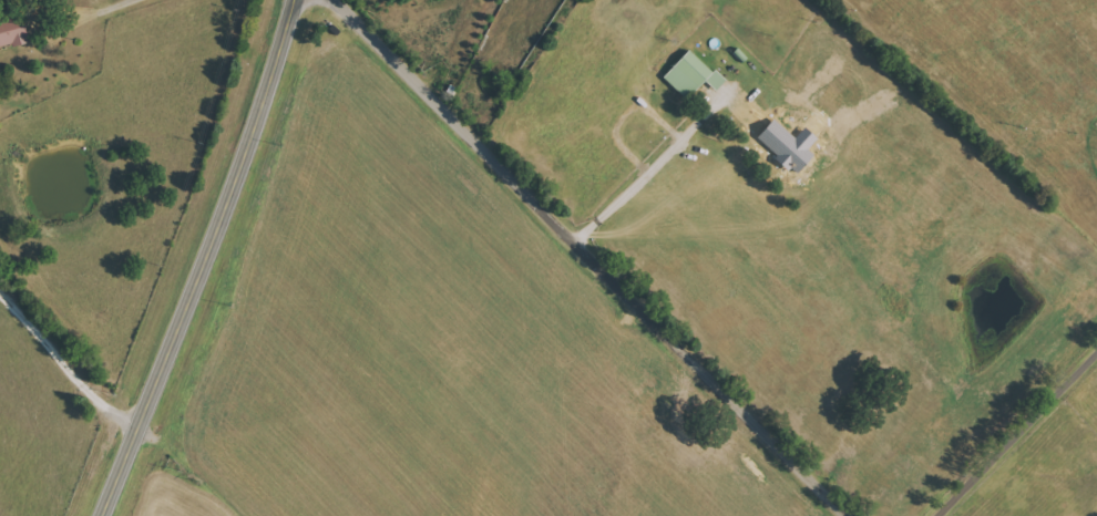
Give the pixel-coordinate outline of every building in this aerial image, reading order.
[(30,40),(23,15),(0,21),(0,48),(30,40)] [(725,82),(691,49),(664,77),(688,100),(706,81),(717,91),(725,82)]
